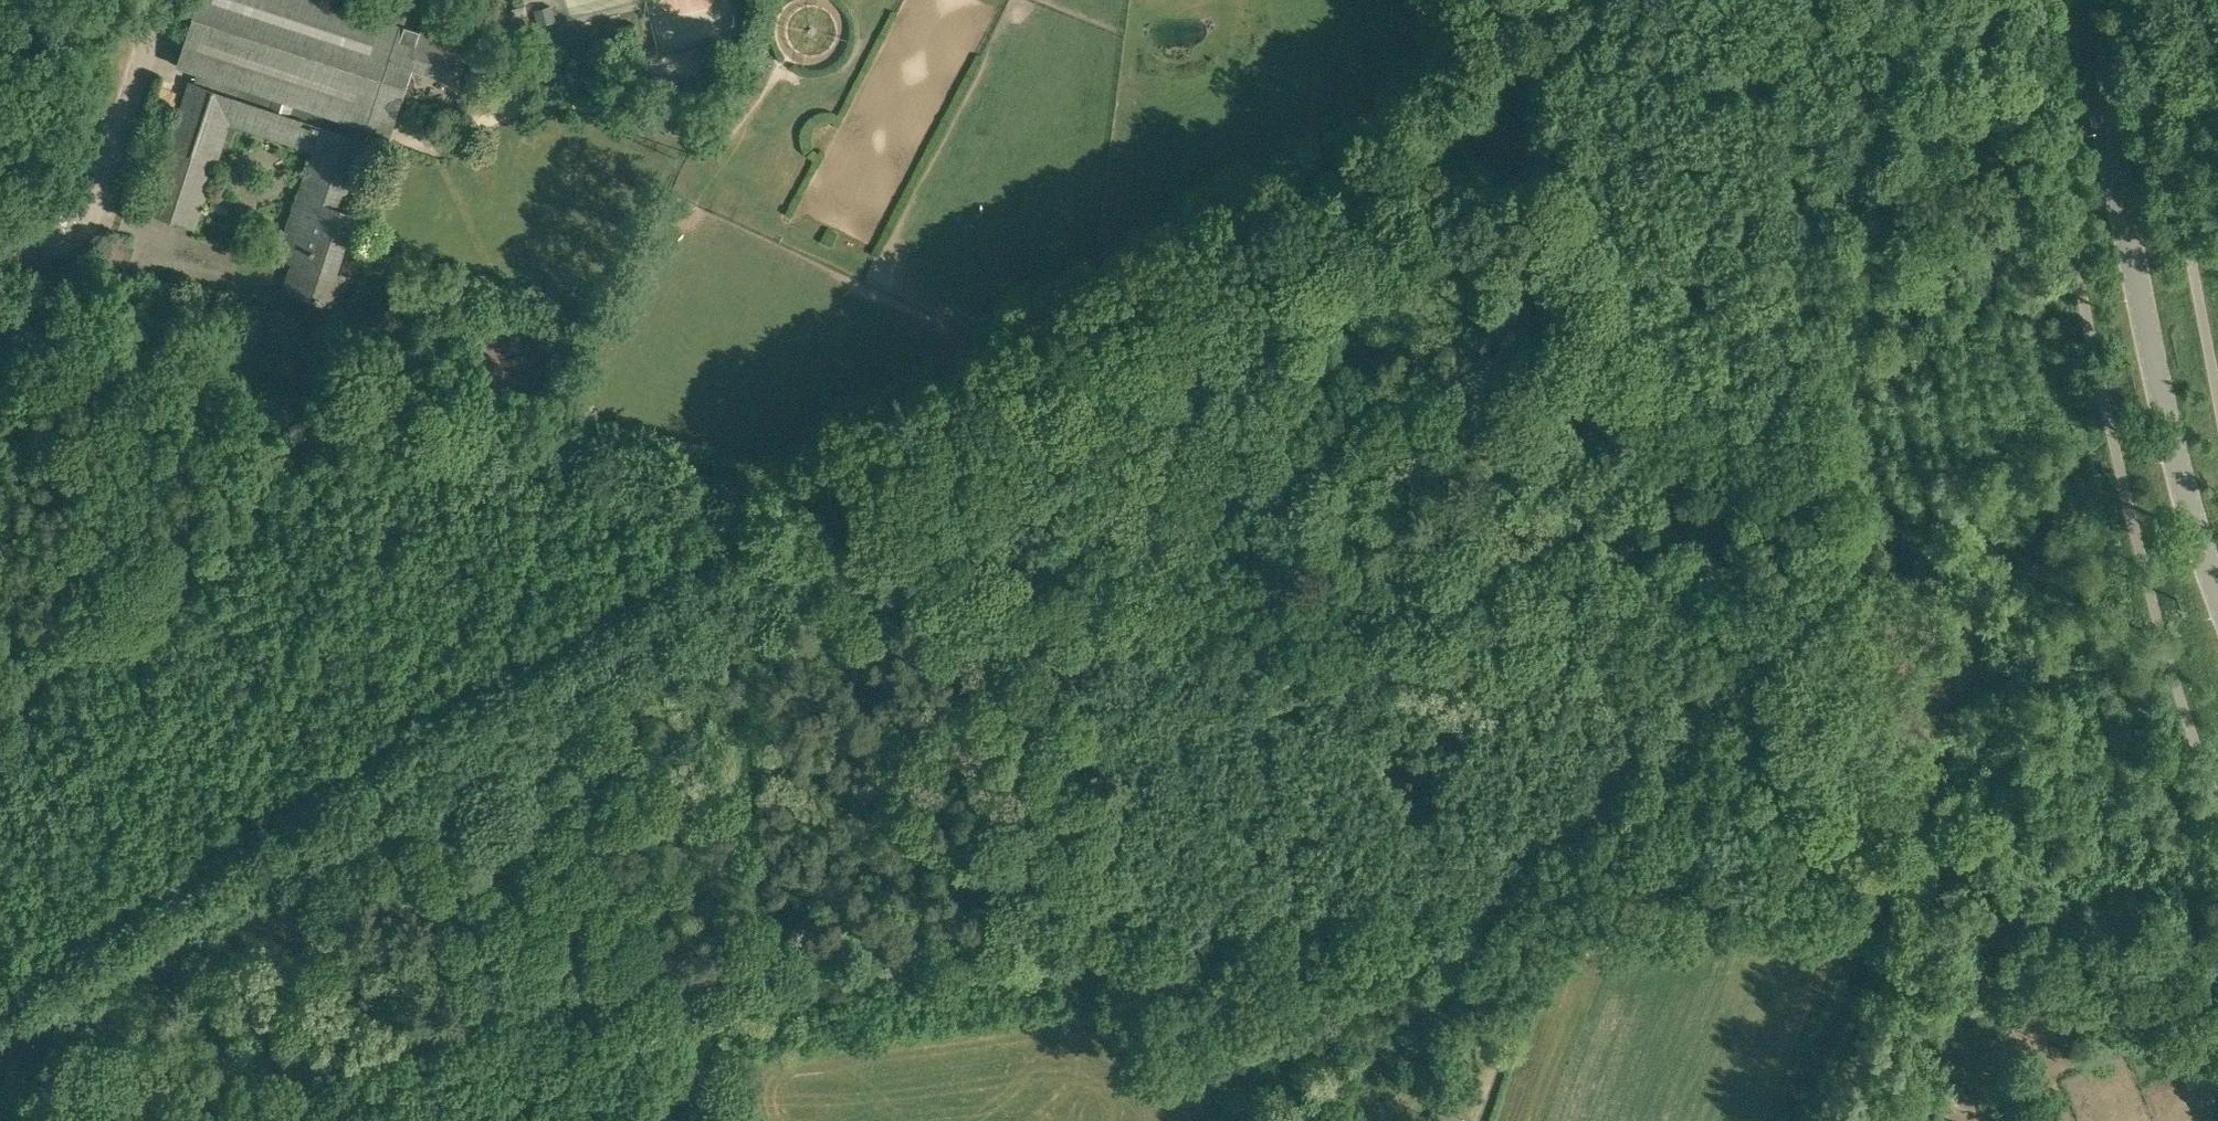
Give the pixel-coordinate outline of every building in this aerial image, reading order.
[(300,194),(346,209),(370,138),(365,136),(369,126),(388,133),(410,66),(410,65),(446,77),(461,32),(425,21),(422,30),(404,24),(411,3),(401,0),(389,0),(383,17),(330,0),(198,0),(177,64),(198,71),(195,81),(190,79),(148,209),(195,224),(229,120),(315,149),(300,194)] [(537,10),(541,25),(556,21),(552,6),(537,10)] [(356,212),(346,209),(300,194),(280,254),(294,259),(289,274),(295,276),(290,289),(337,305),(347,274),(342,272),(337,271),(356,212)]
